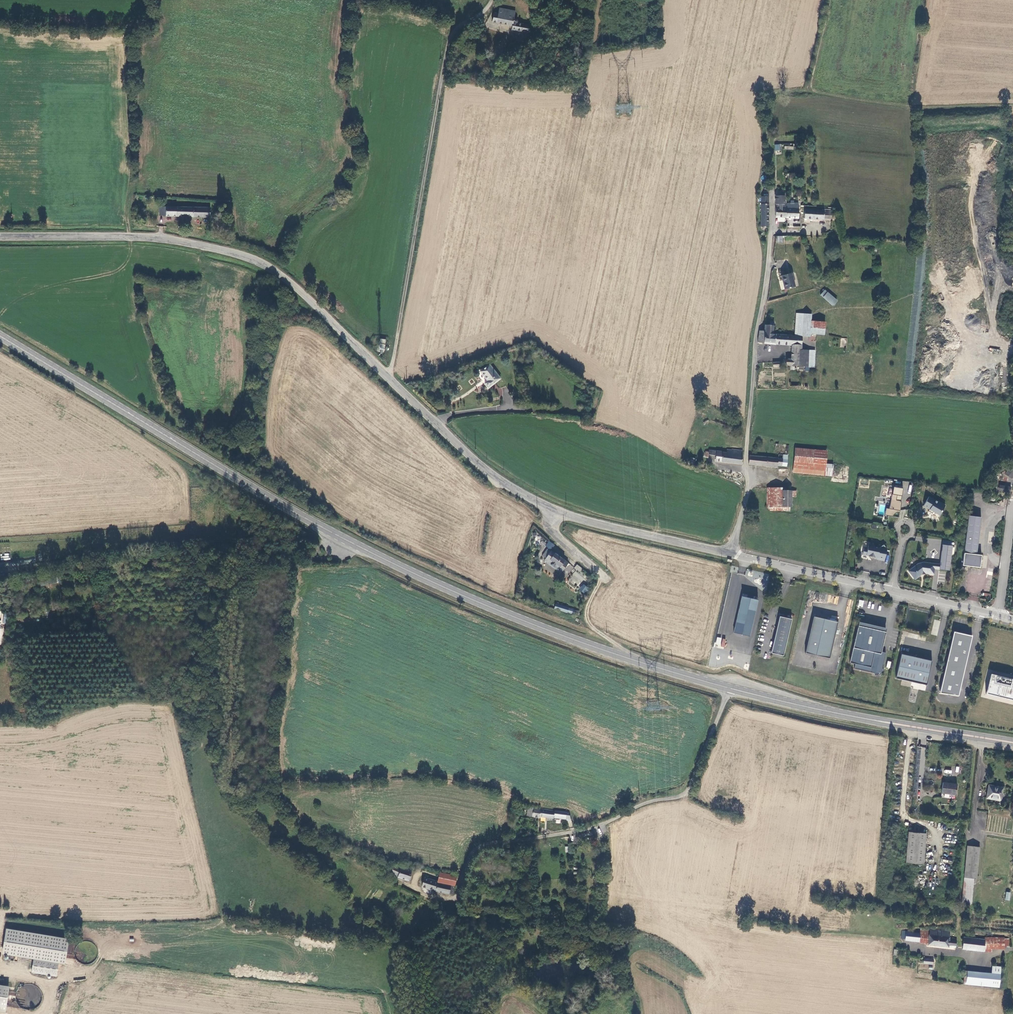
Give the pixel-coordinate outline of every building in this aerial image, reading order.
[(494,23),(513,27),(514,22),(516,11),(500,8),(499,14),(495,13),(494,23)] [(530,34),(531,26),(519,23),(519,22),(518,21),(517,20),(516,20),(515,21),(514,22),(513,27),(513,30),(530,34)] [(775,196),(776,204),(775,208),(775,218),(786,218),(786,209),(786,205),(784,204),(784,196),(775,196)] [(786,218),(798,218),(799,203),(786,202),(786,209),(786,218)] [(212,217),(212,208),(161,208),(161,218),(212,217)] [(831,219),(832,210),(824,210),(824,211),(805,210),(804,219),(824,220),(824,218),(831,219)] [(784,289),(786,289),(795,287),(791,273),(781,276),(784,289)] [(826,300),(835,300),(824,290),(820,295),(826,300)] [(811,319),(805,320),(804,314),(796,314),(795,336),(802,337),(802,336),(809,337),(810,334),(824,335),(825,316),(816,315),(811,319)] [(758,343),(775,344),(775,334),(773,334),(774,326),(765,325),(764,331),(759,331),(758,343)] [(792,335),(775,334),(775,344),(792,345),(801,346),(802,337),(795,336),(792,336),(792,335)] [(808,367),(808,350),(801,350),(792,350),(791,359),(788,359),(787,360),(786,361),(786,363),(786,364),(787,365),(788,366),(808,367)] [(486,389),(498,379),(487,365),(478,372),(485,380),(482,383),(486,389)] [(793,472),(821,475),(832,476),(833,465),(825,464),(827,451),(795,448),(793,472)] [(742,451),(740,451),(731,450),(731,454),(710,451),(709,455),(717,456),(716,460),(741,463),(742,451)] [(782,466),(782,465),(783,455),(778,454),(778,458),(749,455),(749,464),(777,467),(777,465),(782,466)] [(886,508),(885,515),(899,517),(902,488),(893,487),(890,509),(886,508)] [(767,488),(767,507),(782,507),(782,491),(782,488),(767,488)] [(791,497),(791,491),(782,491),(782,507),(791,507),(791,497)] [(939,515),(945,506),(938,502),(929,497),(923,506),(929,510),(928,512),(932,514),(933,512),(934,511),(935,512),(935,513),(939,515)] [(968,516),(962,565),(980,568),(981,555),(976,554),(981,517),(968,516)] [(877,559),(884,561),(886,549),(883,545),(879,548),(874,547),(874,545),(868,544),(867,549),(864,548),(862,555),(868,556),(871,560),(875,557),(877,558),(877,559)] [(952,547),(952,546),(942,545),(940,564),(939,569),(949,571),(951,555),(953,555),(954,548),(952,547)] [(547,549),(544,554),(547,556),(544,559),(562,572),(569,562),(551,549),(550,551),(547,549)] [(934,569),(935,564),(922,562),(918,563),(908,571),(914,578),(916,579),(922,574),(924,573),(932,574),(934,573),(934,569)] [(944,581),(946,571),(935,569),(932,583),(937,584),(938,579),(944,581)] [(576,583),(580,585),(584,577),(574,572),(572,576),(578,578),(576,583)] [(579,589),(584,594),(589,588),(584,584),(579,589)] [(749,635),(757,598),(742,595),(734,632),(749,635)] [(772,653),(784,655),(792,618),(780,616),(772,653)] [(820,656),(826,657),(832,628),(836,628),(837,625),(833,624),(834,620),(813,616),(806,653),(816,655),(816,653),(820,654),(820,656)] [(885,631),(858,625),(849,662),(855,663),(854,668),(880,673),(885,652),(881,651),(885,631)] [(830,658),(836,628),(832,628),(826,657),(830,658)] [(954,696),(967,636),(949,632),(935,693),(954,696)] [(724,647),(726,639),(717,637),(715,645),(724,647)] [(901,654),(896,678),(927,685),(932,661),(901,654)] [(990,674),(986,694),(1012,701),(1012,679),(990,674)] [(957,784),(943,783),(941,793),(956,795),(957,784)] [(1001,801),(1003,787),(989,785),(986,798),(1001,801)] [(526,816),(540,818),(540,816),(541,809),(527,807),(526,816)] [(567,811),(541,809),(540,816),(554,818),(566,819),(566,820),(571,820),(567,811)] [(923,864),(926,833),(909,832),(906,863),(923,864)] [(964,878),(974,878),(977,879),(980,847),(967,846),(964,878)] [(408,881),(412,867),(402,864),(401,866),(400,869),(389,865),(388,870),(392,871),(391,873),(397,877),(408,881)] [(453,885),(455,875),(436,871),(435,881),(453,885)] [(420,888),(450,894),(453,885),(435,881),(422,878),(420,888)] [(68,938),(5,928),(1,953),(33,958),(31,972),(57,976),(59,962),(64,963),(68,938)] [(919,941),(919,943),(928,944),(929,929),(920,928),(920,934),(919,941)] [(929,929),(928,944),(928,945),(949,947),(949,946),(956,947),(957,940),(949,939),(950,931),(930,929),(929,929)] [(906,932),(905,939),(905,940),(919,941),(920,934),(906,932)] [(984,940),(963,937),(962,949),(987,951),(988,947),(984,946),(984,940)] [(985,938),(984,940),(984,946),(988,947),(1008,947),(1008,939),(1004,939),(1004,938),(985,938)] [(965,971),(963,984),(999,987),(1001,967),(993,966),(993,974),(965,971)] [(5,1012),(9,988),(9,986),(0,985),(0,1012),(5,1012)]
